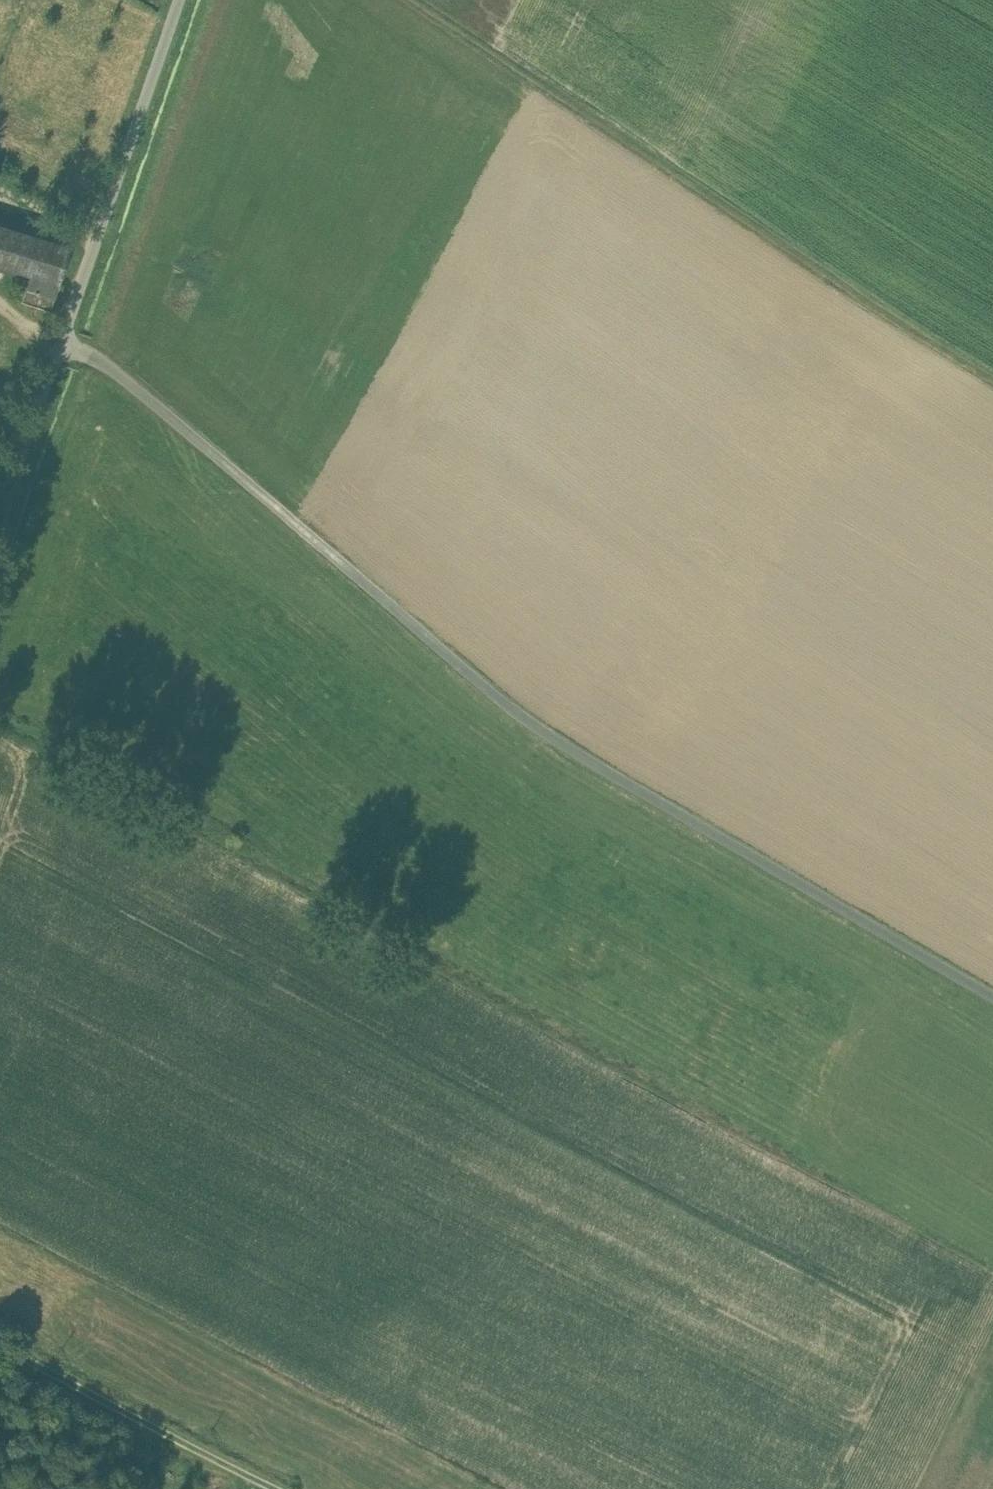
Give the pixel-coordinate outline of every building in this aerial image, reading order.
[(0,217),(0,267),(29,276),(43,230),(0,217)] [(71,239),(43,230),(29,276),(21,299),(50,308),(71,239)]
